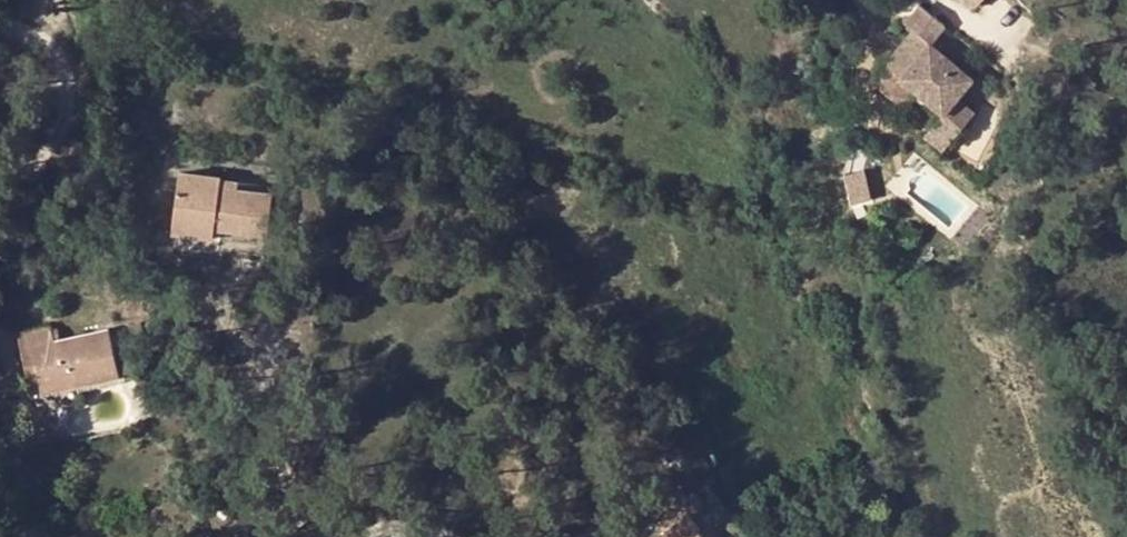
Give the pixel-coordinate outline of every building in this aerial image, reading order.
[(884,77),(898,89),(931,116),(917,132),(933,146),(962,107),(949,97),(963,78),(917,40),(933,21),(910,3),(894,24),(898,27),(881,50),(896,63),(884,77)] [(896,63),(881,50),(858,79),(887,102),(898,89),(884,77),(896,63)] [(852,198),(870,195),(866,169),(847,172),(852,198)] [(180,172),(174,226),(214,230),(266,236),(270,193),(239,191),(218,188),(219,180),(220,176),(180,172)] [(239,191),(240,181),(219,180),(218,188),(239,191)] [(214,230),(174,226),(173,236),(213,240),(214,230)] [(35,352),(41,379),(44,392),(118,376),(109,331),(55,342),(52,327),(17,334),(22,355),(35,352)] [(35,352),(22,355),(28,382),(41,379),(35,352)] [(692,529),(696,525),(685,513),(657,536),(699,536),(692,529)] [(916,528),(899,535),(900,536),(919,536),(916,528)]
